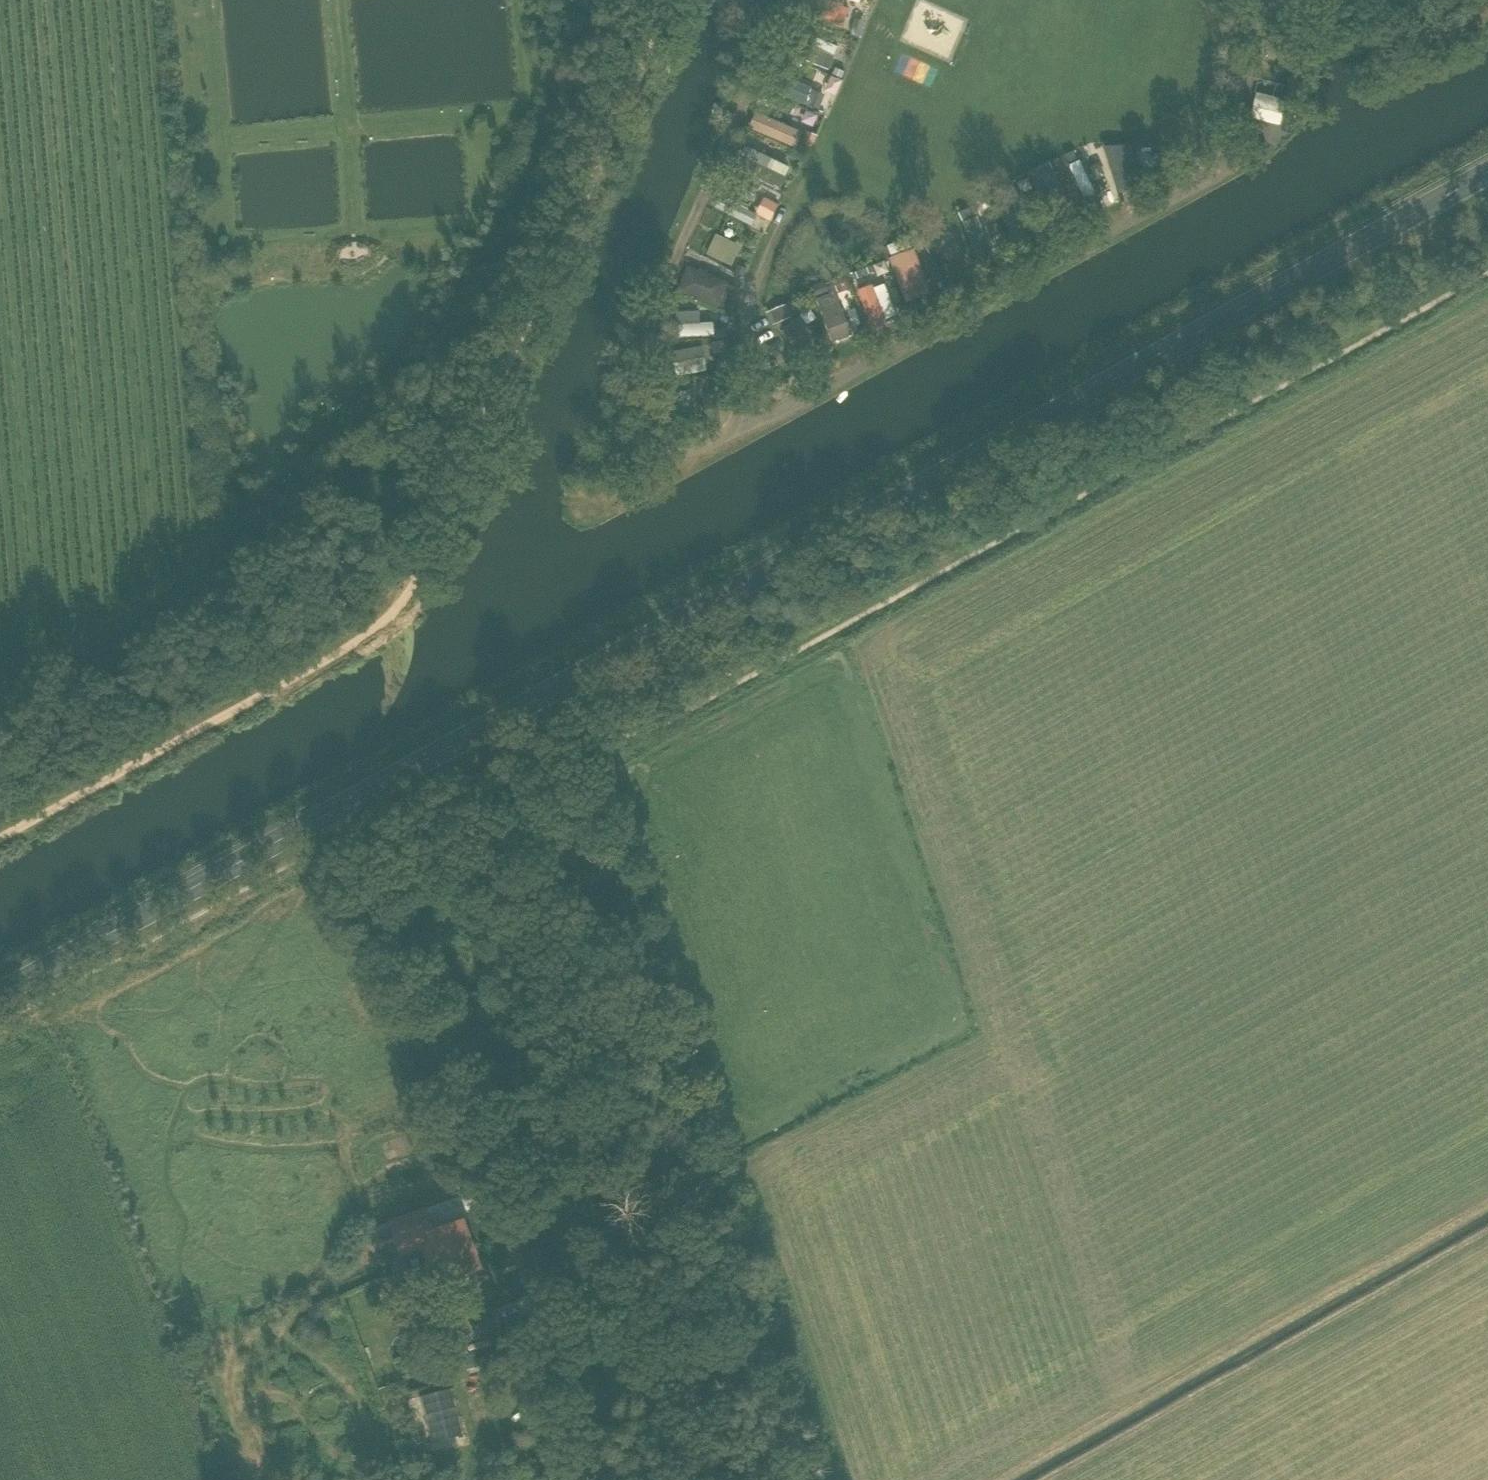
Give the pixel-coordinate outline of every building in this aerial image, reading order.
[(801,80),(797,101),(818,105),(822,85),(801,80)] [(1282,125),(1289,86),(1272,83),(1270,95),(1256,92),(1251,119),(1282,125)] [(818,136),(806,131),(799,150),(811,154),(818,136)] [(737,169),(785,186),(792,164),(745,148),(737,169)] [(1052,216),(1097,194),(1076,150),(1031,171),(1052,216)] [(993,191),(997,201),(1008,197),(1004,187),(993,191)] [(720,192),(713,206),(753,225),(758,214),(773,221),(780,205),(762,196),(755,209),(720,192)] [(972,207),(960,212),(963,222),(976,217),(972,207)] [(969,231),(977,262),(994,257),(986,227),(969,231)] [(716,233),(706,256),(735,267),(744,245),(716,233)] [(888,251),(906,304),(933,294),(916,242),(888,251)] [(688,266),(679,291),(730,310),(739,284),(688,266)] [(862,270),(865,277),(874,273),(872,266),(862,270)] [(852,337),(838,280),(815,286),(829,343),(852,337)] [(898,318),(887,281),(859,290),(871,327),(898,318)] [(788,300),(768,314),(796,355),(817,341),(788,300)] [(691,336),(716,332),(714,321),(689,325),(691,336)] [(676,348),(679,374),(707,371),(704,345),(676,348)] [(425,1208),(389,1221),(394,1236),(381,1241),(383,1246),(396,1242),(403,1260),(422,1252),(429,1272),(439,1268),(444,1284),(482,1270),(464,1223),(434,1233),(429,1218),(425,1208)] [(481,1328),(486,1338),(504,1332),(493,1307),(470,1315),(475,1330),(481,1328)]
